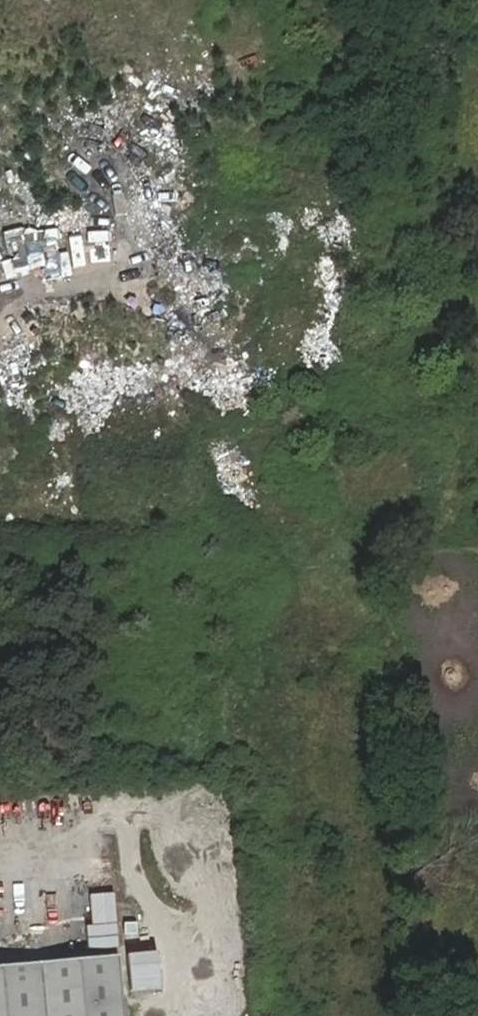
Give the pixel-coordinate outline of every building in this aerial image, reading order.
[(73,218),(42,223),(46,252),(78,247),(73,218)] [(117,959),(0,968),(0,1015),(123,1015),(117,959)]
